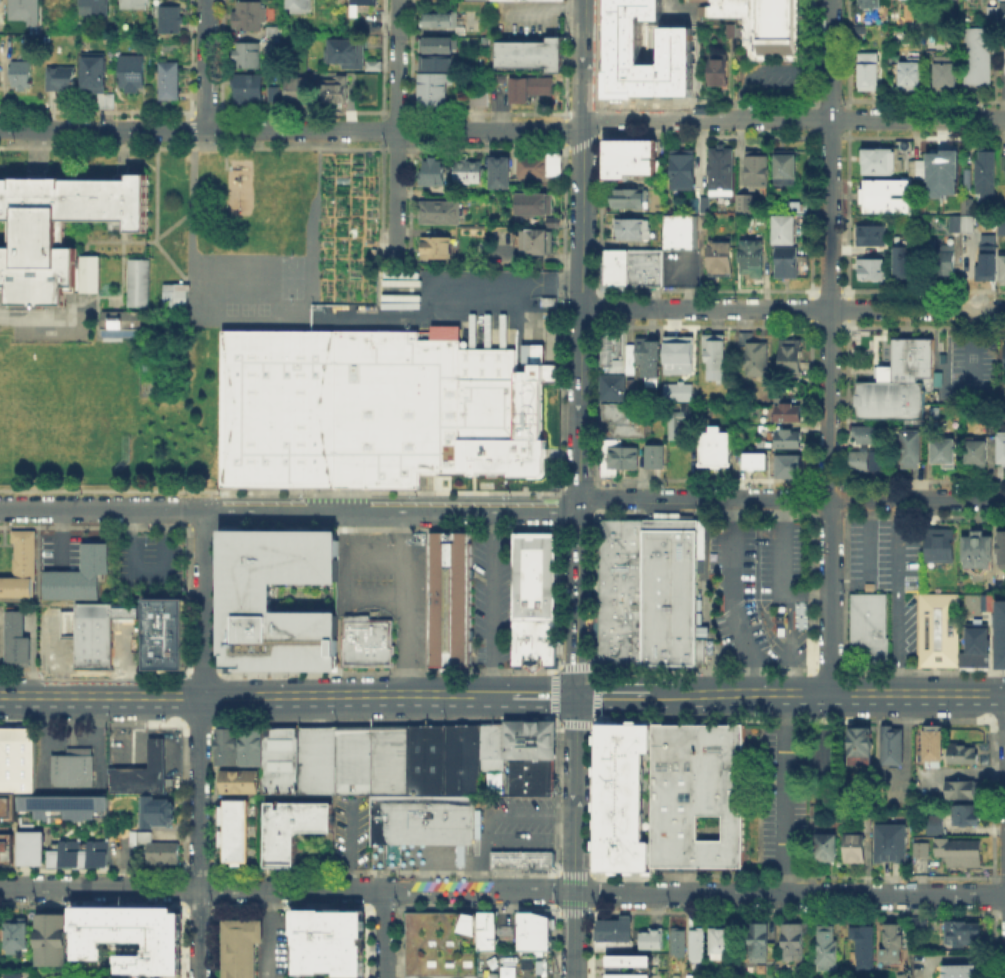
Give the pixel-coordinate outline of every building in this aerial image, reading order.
[(11,18),(28,19),(28,25),(41,25),(42,0),(11,0),(11,18)] [(83,16),(83,0),(112,0),(112,16),(83,16)] [(120,9),(144,9),(144,1),(148,1),(148,0),(120,0),(120,9)] [(236,0),(236,11),(225,11),(225,29),(260,29),(260,24),(265,24),(265,5),(261,5),(261,0),(236,0)] [(285,8),(289,8),(289,13),(309,13),(309,0),(285,0),(285,8)] [(605,95),(606,0),(661,0),(661,23),(694,24),(694,95),(605,95)] [(699,16),(699,0),(755,0),(754,50),(792,49),(792,55),(744,56),(744,40),(740,40),(740,16),(699,16)] [(754,50),(755,0),(792,0),(792,49),(754,50)] [(988,6),(987,23),(997,23),(997,5),(988,6)] [(158,6),(158,36),(180,36),(179,24),(184,24),(183,6),(158,6)] [(423,27),(424,12),(458,13),(458,28),(423,27)] [(930,13),(930,30),(913,29),(913,13),(930,13)] [(734,23),(733,35),(725,35),(725,23),(734,23)] [(964,29),(963,83),(990,85),(991,53),(996,53),(995,29),(964,29)] [(546,36),(545,40),(496,41),(496,66),(546,67),(546,72),(559,73),(561,38),(546,36)] [(364,40),(363,70),(341,70),(341,64),(324,64),(324,50),(327,50),(327,39),(364,40)] [(422,56),(425,56),(425,40),(453,40),(453,57),(450,57),(450,110),(421,110),(422,56)] [(235,42),(235,49),(230,49),(230,61),(234,61),(234,68),(258,69),(259,42),(235,42)] [(858,53),(878,52),(879,90),(859,91),(858,53)] [(86,54),(86,93),(109,93),(110,55),(86,54)] [(121,55),(121,88),(127,88),(127,93),(141,93),(141,88),(147,89),(147,55),(121,55)] [(933,55),(934,89),(956,89),(957,55),(933,55)] [(725,58),(725,83),(708,83),(708,58),(725,58)] [(898,60),(898,91),(921,90),(921,58),(898,60)] [(14,61),(14,66),(11,66),(11,78),(15,78),(15,91),(26,91),(27,87),(34,88),(34,61),(14,61)] [(157,62),(158,100),(178,100),(177,61),(157,62)] [(49,67),(49,92),(66,92),(66,89),(77,90),(78,67),(49,67)] [(233,74),(232,105),(247,105),(247,101),(261,101),(261,74),(233,74)] [(318,100),(318,80),(347,80),(347,100),(318,100)] [(530,104),(512,104),(513,81),(535,81),(535,80),(554,80),(554,94),(530,94),(530,104)] [(287,102),(287,83),(303,83),(302,102),(287,102)] [(266,86),(266,102),(278,102),(278,86),(266,86)] [(489,93),(489,108),(467,108),(467,93),(489,93)] [(622,174),(622,178),(602,178),(601,139),(652,138),(652,173),(622,174)] [(912,144),(912,160),(902,160),(902,176),(866,175),(866,151),(892,151),(892,144),(912,144)] [(939,150),(964,150),(964,188),(939,188),(939,150)] [(735,151),(734,198),(710,198),(711,151),(735,151)] [(696,152),(696,191),(672,191),(672,152),(696,152)] [(979,153),(997,153),(996,205),(979,205),(979,153)] [(747,189),(747,155),(770,155),(770,189),(747,189)] [(795,155),(795,185),(778,185),(778,155),(795,155)] [(564,158),(563,180),(535,180),(535,178),(531,178),(531,179),(523,179),(523,157),(564,158)] [(437,162),(437,187),(415,186),(415,174),(417,174),(417,162),(424,162),(424,159),(433,159),(433,162),(437,162)] [(486,159),(507,160),(507,192),(485,191),(486,159)] [(477,187),(477,161),(449,161),(449,187),(477,187)] [(911,178),(911,161),(926,162),(925,178),(911,178)] [(8,216),(7,242),(0,242),(0,286),(0,302),(56,303),(56,288),(71,288),(72,247),(56,247),(57,217),(121,218),(121,226),(140,226),(141,170),(122,170),(122,180),(0,178),(0,216),(8,216)] [(893,196),(893,201),(911,201),(911,214),(865,214),(865,183),(912,183),(912,196),(893,196)] [(645,191),(645,209),(615,209),(615,191),(645,191)] [(556,195),(555,218),(536,217),(536,218),(523,218),(523,195),(556,195)] [(738,197),(757,197),(757,214),(738,213),(738,197)] [(710,198),(710,230),(698,230),(698,214),(698,198),(710,198)] [(964,213),(964,200),(974,200),(974,213),(964,213)] [(786,211),(786,201),(808,201),(808,211),(786,211)] [(417,203),(456,203),(456,226),(416,226),(417,203)] [(698,230),(698,249),(659,249),(659,213),(698,214),(698,230)] [(996,214),(1004,214),(1004,234),(996,234),(996,214)] [(647,216),(647,238),(615,238),(615,217),(647,216)] [(776,245),(776,217),(797,217),(797,245),(776,245)] [(964,233),(964,218),(976,218),(976,233),(964,233)] [(859,228),(887,228),(887,247),(859,247),(859,228)] [(534,234),(554,234),(554,256),(534,256),(534,234)] [(517,235),(531,235),(531,253),(517,253),(517,235)] [(980,285),(975,285),(975,266),(980,266),(980,236),(996,236),(996,285),(980,285)] [(417,239),(447,239),(447,262),(417,262),(417,239)] [(732,244),(732,277),(712,277),(712,244),(732,244)] [(742,244),(765,244),(765,263),(773,263),(773,278),(742,278),(742,244)] [(937,275),(937,245),(956,245),(956,275),(937,275)] [(600,266),(626,266),(626,249),(600,248),(600,266)] [(626,249),(659,249),(659,284),(626,284),(626,266),(626,249)] [(659,249),(698,249),(697,284),(659,284),(659,249)] [(912,250),(912,274),(897,274),(897,250),(912,250)] [(796,252),(796,270),(799,270),(799,278),(777,278),(777,252),(796,252)] [(80,292),(79,258),(102,258),(102,292),(80,292)] [(859,281),(859,260),(886,260),(886,281),(859,281)] [(151,261),(151,308),(130,308),(130,261),(151,261)] [(600,284),(600,266),(626,266),(626,284),(600,284)] [(161,281),(185,281),(185,305),(161,305),(161,281)] [(100,311),(137,310),(138,337),(100,337),(100,311)] [(599,365),(624,365),(624,330),(599,330),(599,365)] [(220,331),(219,485),(416,488),(417,472),(456,472),(506,473),(506,476),(541,477),(542,439),(543,364),(526,363),(526,370),(513,370),(513,349),(460,348),(460,340),(417,339),(417,332),(220,331)] [(634,335),(635,364),(641,364),(641,375),(658,375),(658,339),(645,339),(645,335),(634,335)] [(708,337),(726,337),(726,384),(708,383),(708,337)] [(856,380),(856,417),(922,417),(922,389),(932,389),(932,385),(940,385),(940,370),(932,370),(932,337),(891,337),(890,365),(877,365),(877,380),(856,380)] [(692,339),(692,376),(674,376),(674,338),(692,339)] [(779,339),(780,378),(802,377),(801,339),(779,339)] [(745,342),(746,376),(769,376),(768,341),(745,342)] [(598,373),(624,374),(624,400),(598,400),(598,373)] [(692,382),(663,382),(663,400),(692,399),(692,382)] [(775,405),(775,421),(801,422),(801,405),(794,405),(794,402),(778,402),(778,405),(775,405)] [(599,403),(645,403),(644,437),(599,437),(599,403)] [(670,440),(670,419),(684,419),(684,440),(670,440)] [(850,424),(850,435),(854,435),(854,442),(879,442),(879,424),(850,424)] [(775,431),(775,442),(773,442),(773,447),(801,447),(801,430),(793,430),(793,427),(779,427),(779,431),(775,431)] [(898,429),(898,468),(919,468),(919,429),(898,429)] [(994,463),(1000,463),(1000,466),(1004,466),(1004,430),(994,430),(994,463)] [(701,468),(702,432),(739,432),(739,468),(701,468)] [(930,462),(930,437),(954,437),(954,467),(941,467),(941,462),(930,462)] [(965,439),(964,462),(976,462),(976,466),(986,466),(986,439),(965,439)] [(600,440),(636,440),(636,476),(600,476),(600,440)] [(642,466),(643,443),(662,443),(662,467),(642,466)] [(858,446),(858,449),(847,449),(847,470),(867,470),(867,446),(858,446)] [(868,449),(868,470),(886,470),(886,449),(868,449)] [(766,452),(743,452),(743,469),(766,469),(766,452)] [(775,484),(774,454),(802,453),(803,483),(775,484)] [(640,519),(639,665),(594,663),(598,519),(640,519)] [(640,520),(640,519),(639,665),(694,665),(695,520),(640,520)] [(924,562),(924,527),(952,527),(952,562),(924,562)] [(220,529),(218,669),(337,670),(338,611),(273,610),(273,581),(333,582),(334,531),(220,529)] [(37,599),(0,598),(0,576),(12,576),(13,531),(36,530),(37,599)] [(428,530),(469,530),(467,665),(426,665),(428,530)] [(996,530),(1004,530),(1004,566),(996,566),(996,530)] [(510,533),(510,665),(551,665),(551,533),(510,533)] [(991,534),(991,566),(961,566),(961,534),(991,534)] [(47,571),(47,598),(102,600),(103,573),(111,573),(112,544),(85,543),(84,571),(47,571)] [(957,592),(957,665),(917,665),(918,591),(957,592)] [(849,592),(884,592),(884,656),(848,655),(849,592)] [(988,593),(988,609),(978,609),(978,593),(988,593)] [(146,600),(146,672),(190,670),(191,599),(146,600)] [(996,599),(995,668),(1004,668),(1004,600),(996,599)] [(78,605),(78,670),(115,669),(115,604),(78,605)] [(115,604),(115,618),(144,618),(144,605),(115,604)] [(776,608),(784,608),(784,635),(776,635),(776,608)] [(9,610),(9,666),(32,666),(33,637),(28,637),(28,611),(9,610)] [(393,666),(393,646),(389,646),(390,620),(368,620),(368,615),(343,615),(342,665),(393,666)] [(990,674),(963,674),(964,655),(970,655),(970,620),(990,620),(990,674)] [(49,630),(50,669),(77,670),(77,631),(49,630)] [(552,758),(553,719),(503,719),(503,723),(503,758),(508,758),(552,758)] [(649,870),(649,840),(642,840),(644,751),(650,751),(651,723),(597,722),(595,869),(649,870)] [(652,722),(743,723),(741,866),(650,865),(652,722)] [(479,723),(478,769),(478,793),(472,794),(405,793),(407,724),(479,723)] [(503,723),(503,758),(503,769),(478,769),(479,723),(503,723)] [(407,724),(405,793),(370,792),(334,792),(335,725),(407,724)] [(335,725),(334,792),(297,792),(298,726),(335,725)] [(237,764),(213,764),(214,726),(238,727),(237,764)] [(298,726),(297,792),(262,792),(262,726),(298,726)] [(261,765),(238,764),(238,727),(262,727),(261,765)] [(922,763),(923,728),(944,728),(944,763),(922,763)] [(18,794),(0,794),(0,729),(36,729),(36,794),(18,794)] [(853,729),(872,729),(872,766),(852,766),(853,729)] [(905,730),(904,767),(884,767),(884,730),(905,730)] [(162,790),(108,790),(108,767),(146,767),(147,736),(163,736),(162,790)] [(952,765),(953,745),(980,746),(980,766),(952,765)] [(53,757),(70,757),(70,751),(93,751),(93,788),(53,788),(53,757)] [(552,794),(508,794),(508,758),(552,758),(552,794)] [(258,792),(220,792),(220,768),(258,768),(258,792)] [(947,799),(947,784),(976,784),(976,799),(947,799)] [(472,794),(471,843),(369,842),(370,792),(405,793),(472,794)] [(153,827),(138,827),(139,793),(153,793),(153,797),(173,797),(172,824),(153,824),(153,827)] [(14,821),(18,818),(18,814),(18,794),(0,794),(0,820),(14,821)] [(110,794),(110,816),(93,817),(93,818),(84,818),(84,820),(70,820),(70,818),(62,818),(62,815),(47,815),(47,818),(41,818),(41,816),(33,816),(33,814),(18,814),(18,794),(36,794),(110,794)] [(222,798),(248,798),(247,861),(240,861),(240,864),(230,864),(230,861),(221,861),(222,845),(217,845),(217,829),(222,829),(222,823),(218,823),(218,805),(222,805),(222,798)] [(330,801),(330,831),(294,830),(294,866),(261,866),(262,801),(330,801)] [(954,826),(954,807),(981,807),(980,826),(954,826)] [(824,809),(824,820),(813,820),(813,809),(824,809)] [(864,819),(872,819),(872,832),(864,832),(864,819)] [(944,819),(944,836),(929,836),(929,819),(944,819)] [(907,828),(907,863),(878,863),(879,828),(907,828)] [(135,842),(136,830),(149,830),(149,840),(177,841),(176,859),(145,858),(145,842),(135,842)] [(0,831),(0,864),(13,864),(13,831),(0,831)] [(42,832),(42,861),(17,861),(17,832),(42,832)] [(816,861),(816,837),(837,837),(837,861),(816,861)] [(108,839),(85,839),(85,841),(79,842),(79,839),(58,839),(58,841),(49,841),(49,862),(58,862),(58,864),(79,864),(79,862),(86,862),(86,864),(108,864),(108,839)] [(866,839),(865,863),(848,862),(848,839),(866,839)] [(937,859),(937,842),(982,842),(982,869),(947,869),(947,859),(937,859)] [(915,857),(915,843),(931,843),(931,858),(915,857)] [(489,867),(548,867),(548,851),(489,851),(489,867)] [(181,907),(180,974),(115,973),(116,954),(143,954),(143,943),(106,942),(106,960),(72,960),(73,906),(181,907)] [(362,909),(362,936),(358,936),(358,942),(361,942),(361,974),(333,974),(333,970),(318,969),(318,972),(292,972),(292,933),(290,933),(291,907),(319,907),(319,909),(362,909)] [(477,973),(477,910),(404,910),(404,973),(477,973)] [(477,910),(494,910),(494,949),(477,949),(477,910)] [(518,911),(518,949),(550,950),(550,916),(535,911),(518,911)] [(35,912),(34,964),(66,964),(66,912),(35,912)] [(630,940),(595,940),(596,918),(618,918),(619,914),(630,914),(630,940)] [(917,930),(917,916),(928,916),(928,930),(917,930)] [(254,941),(254,977),(221,977),(221,918),(261,918),(261,941),(254,941)] [(943,946),(943,919),(979,919),(979,946),(943,946)] [(4,950),(4,921),(27,921),(26,950),(4,950)] [(780,959),(780,926),(804,926),(803,959),(780,959)] [(769,928),(769,957),(751,957),(751,927),(769,928)] [(885,954),(885,927),(902,927),(902,954),(885,954)] [(712,959),(712,929),(734,929),(734,960),(712,959)] [(817,971),(817,929),(837,929),(837,972),(817,971)] [(875,942),(875,974),(857,974),(857,942),(850,942),(850,929),(875,929),(875,942)] [(692,931),(706,931),(706,964),(692,964),(692,931)] [(662,932),(662,949),(644,949),(644,932),(662,932)] [(674,932),(687,932),(687,958),(673,958),(674,932)] [(593,940),(593,949),(630,950),(630,940),(595,940),(593,940)] [(649,953),(649,977),(605,977),(605,953),(649,953)] [(979,963),(979,977),(942,977),(942,963),(979,963)]
